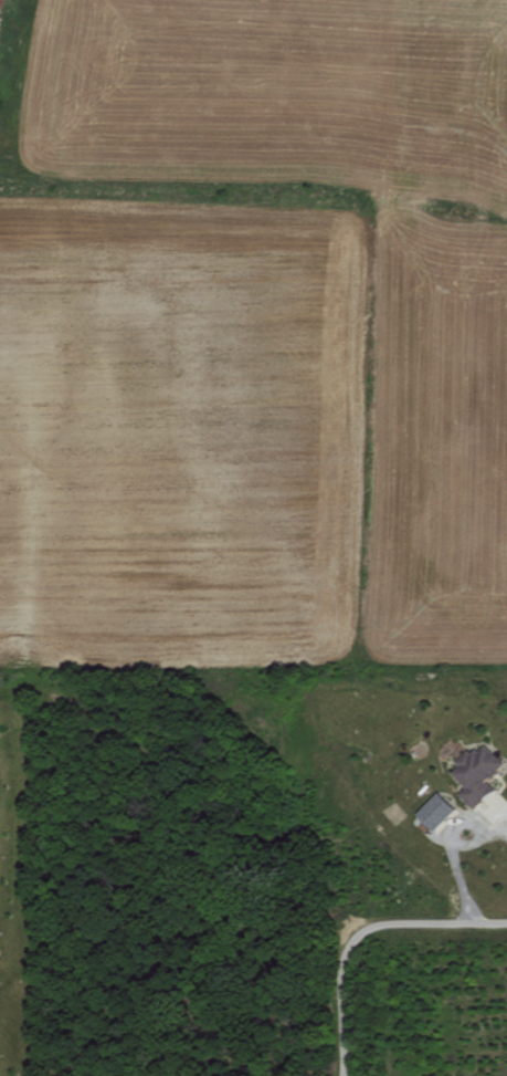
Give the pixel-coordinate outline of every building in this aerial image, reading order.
[(501,761),(479,737),(447,768),(464,785),(457,792),(470,806),(492,786),(484,777),(501,761)] [(413,810),(430,828),(453,806),(436,789),(413,810)]
